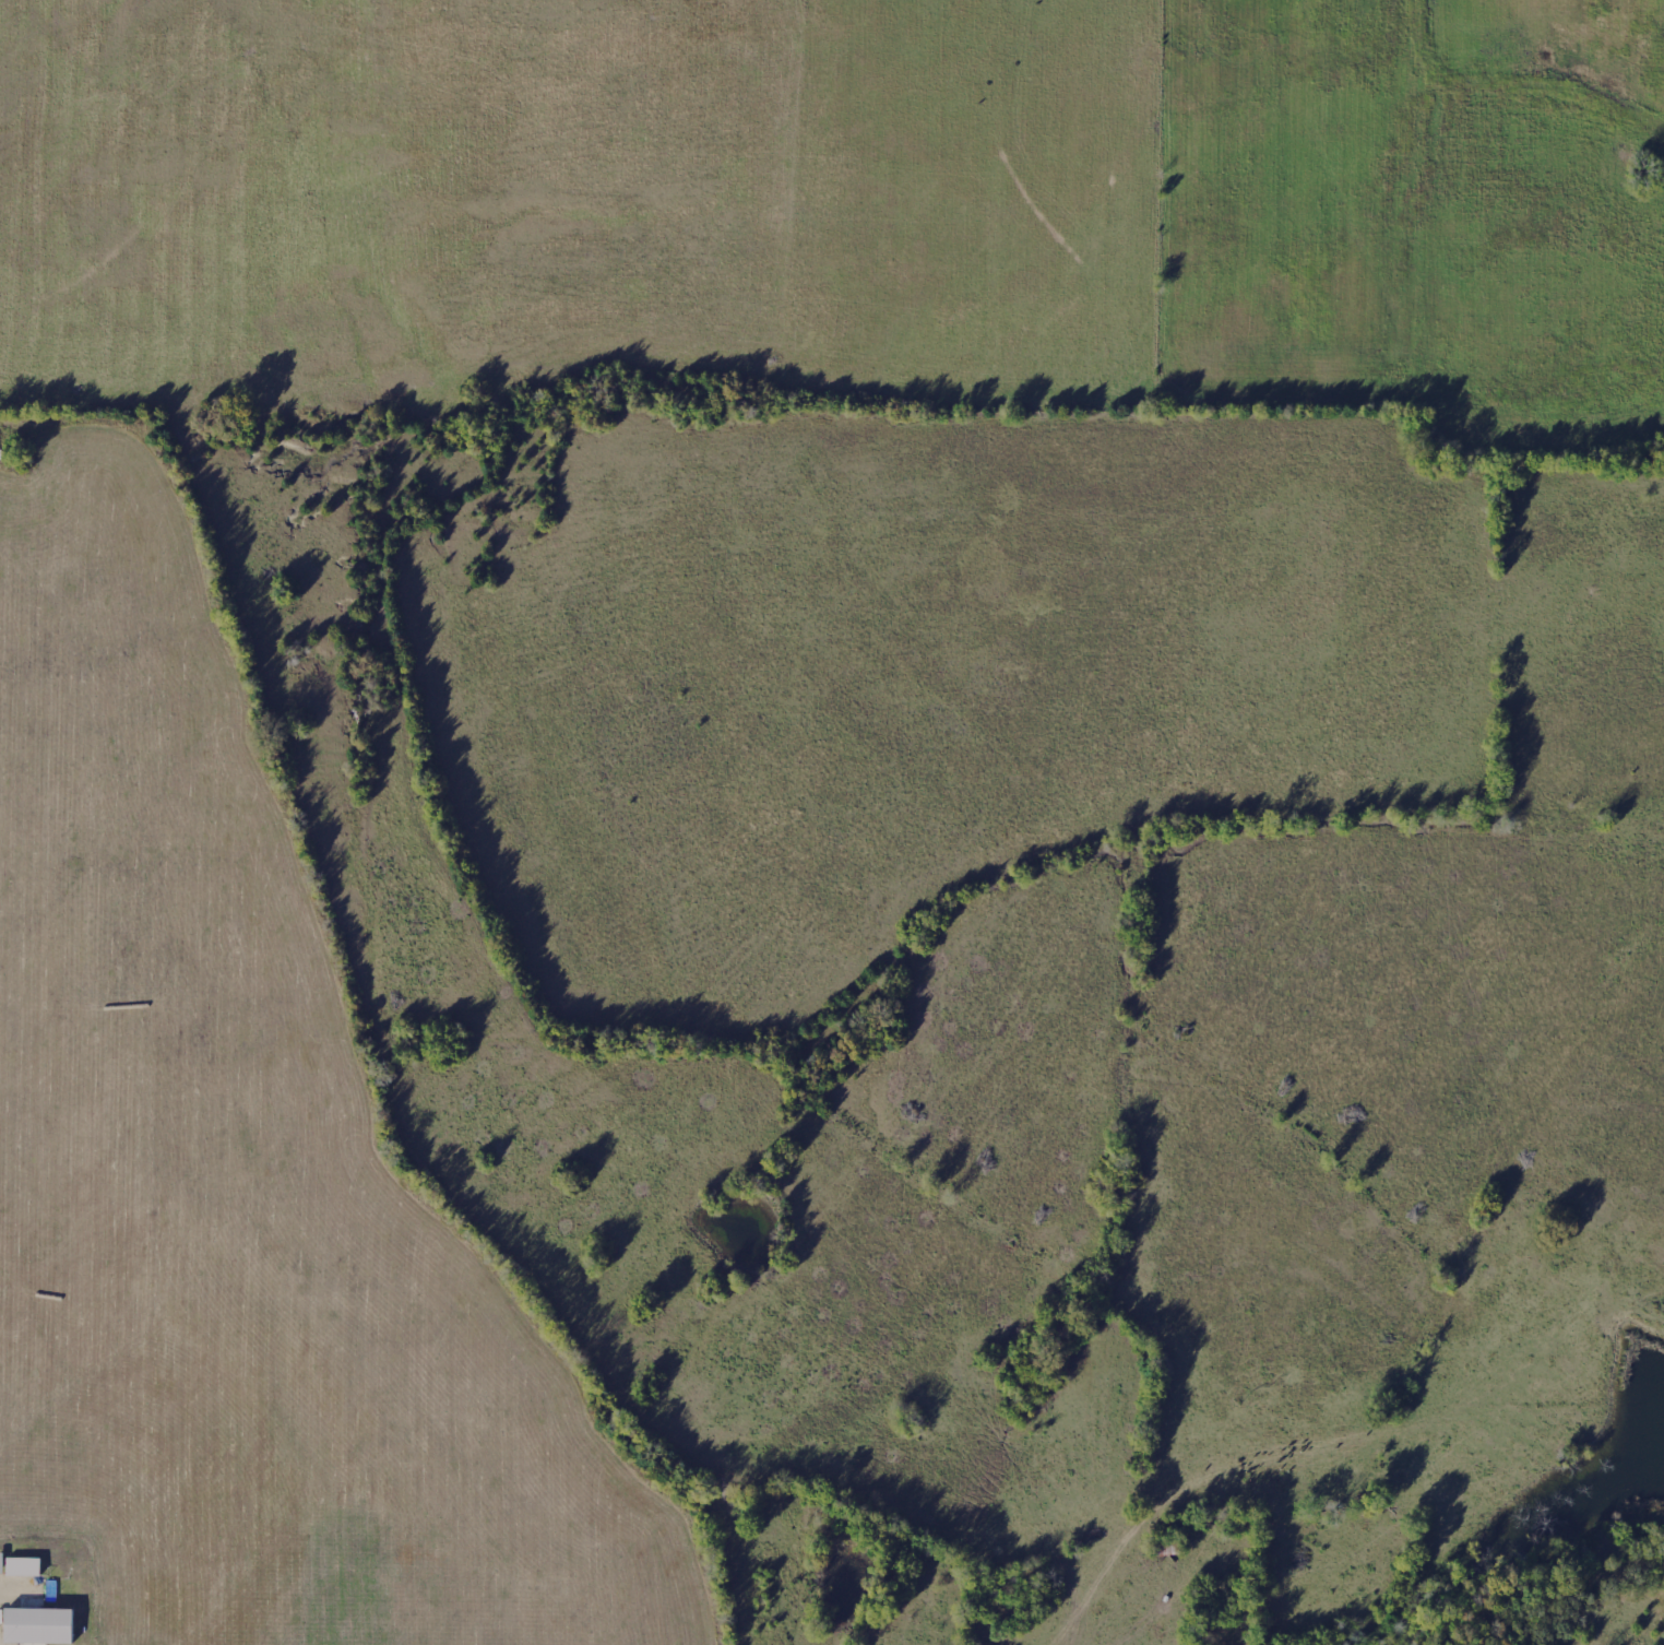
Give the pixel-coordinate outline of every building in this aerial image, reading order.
[(42,1558),(9,1558),(8,1576),(42,1576),(42,1558)] [(73,1644),(74,1610),(5,1609),(5,1643),(73,1644)]
